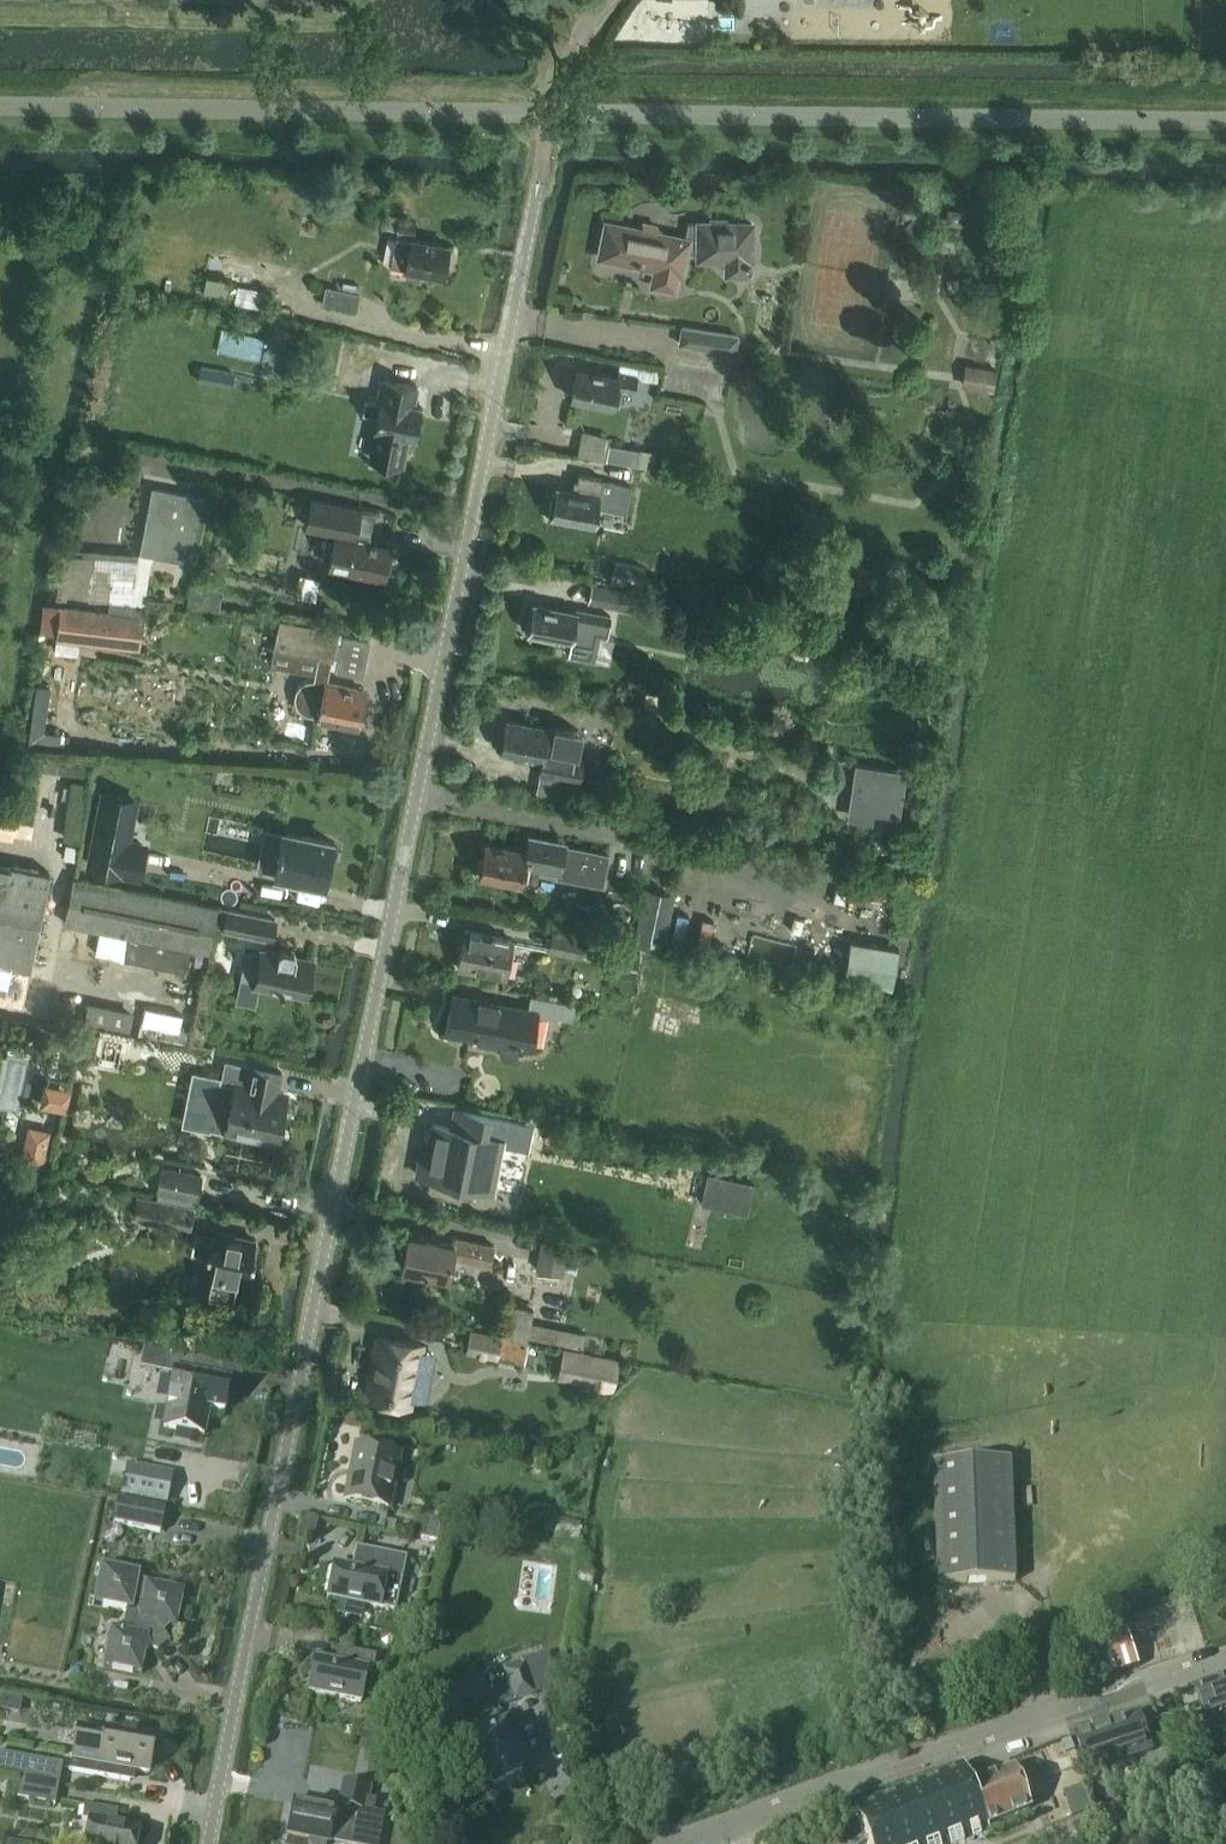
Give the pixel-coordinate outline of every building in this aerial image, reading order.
[(413,239),(417,222),(400,218),(398,230),(399,230),(392,265),(407,268),(406,276),(421,279),(422,271),(444,276),(444,273),(450,267),(448,258),(450,246),(413,239)] [(683,274),(687,254),(700,254),(700,259),(728,259),(728,273),(749,273),(749,268),(753,268),(753,264),(749,264),(749,258),(753,254),(753,223),(728,223),(728,220),(710,220),(710,224),(689,224),(686,239),(656,233),(658,226),(644,223),(642,230),(607,223),(601,257),(657,269),(656,276),(657,276),(657,278),(657,279),(658,281),(658,282),(659,283),(661,284),(662,285),(663,286),(665,286),(666,286),(668,286),(671,285),(673,284),(674,282),(675,281),(676,280),(677,280),(679,273),(683,274)] [(972,276),(966,278),(947,281),(950,293),(975,289),(972,276)] [(361,294),(327,287),(323,304),(357,311),(361,294)] [(739,336),(683,327),(681,344),(736,352),(739,336)] [(998,369),(966,364),(962,387),(994,392),(998,369)] [(202,367),(199,381),(232,387),(235,373),(202,367)] [(618,377),(578,369),(572,398),(613,407),(617,388),(635,392),(638,376),(619,372),(618,377)] [(379,416),(376,430),(384,432),(378,462),(402,467),(408,436),(417,438),(423,407),(414,405),(418,386),(386,380),(382,402),(366,399),(363,413),(379,416)] [(636,466),(639,450),(610,445),(607,460),(636,466)] [(639,448),(639,450),(636,466),(653,469),(657,452),(639,448)] [(552,515),(595,523),(598,507),(627,512),(632,485),(603,480),(603,478),(580,474),(576,492),(557,489),(555,498),(552,500),(550,510),(553,512),(552,515)] [(194,561),(206,498),(154,488),(142,551),(140,553),(83,548),(82,554),(62,552),(57,584),(63,585),(62,596),(89,600),(90,601),(108,602),(135,605),(138,586),(148,587),(152,562),(155,553),(194,561)] [(371,534),(356,531),(360,509),(313,500),(308,527),(337,533),(330,566),(385,577),(386,574),(390,572),(391,563),(388,560),(391,547),(370,543),(371,534)] [(614,561),(609,582),(641,589),(646,567),(614,561)] [(192,582),(188,602),(219,609),(223,589),(192,582)] [(651,599),(652,597),(593,585),(590,602),(648,614),(648,613),(678,618),(680,605),(651,599)] [(142,646),(145,617),(145,608),(110,604),(109,611),(62,605),(45,603),(42,634),(142,646)] [(595,660),(600,635),(608,636),(612,616),(590,612),(589,616),(534,605),(532,614),(529,617),(527,625),(529,629),(529,631),(538,633),(537,642),(549,645),(551,635),(572,639),(569,655),(595,660)] [(282,619),(273,665),(316,673),(315,680),(308,681),(301,684),(297,690),(296,698),(297,706),(302,711),(309,714),(359,724),(366,691),(327,684),(332,660),(333,660),(334,654),(340,656),(339,664),(338,669),(364,674),(371,638),(345,633),(343,641),(337,640),(339,630),(282,619)] [(265,626),(261,644),(276,647),(279,629),(265,626)] [(38,685),(28,744),(58,748),(60,734),(43,732),(50,687),(38,685)] [(549,728),(508,720),(502,750),(543,758),(540,774),(579,782),(584,756),(579,755),(584,732),(555,726),(550,749),(545,748),(549,728)] [(27,767),(92,775),(94,760),(29,752),(27,767)] [(858,766),(851,808),(898,815),(905,773),(858,766)] [(14,838),(14,833),(32,836),(42,778),(25,775),(17,821),(0,819),(0,836),(14,838)] [(72,780),(64,839),(81,841),(90,783),(72,780)] [(737,795),(720,792),(718,808),(735,810),(737,795)] [(106,796),(91,871),(143,882),(150,848),(128,844),(137,803),(106,796)] [(328,860),(329,861),(329,858),(333,859),(335,845),(332,844),(333,842),(285,833),(277,872),(324,882),(328,860)] [(604,885),(610,854),(566,846),(567,844),(530,837),(527,852),(486,844),(483,858),(480,860),(479,868),(481,871),(480,875),(521,883),(526,862),(560,869),(558,876),(604,885)] [(0,862),(0,1001),(23,1006),(31,968),(51,873),(0,862)] [(75,878),(66,923),(99,929),(125,935),(120,957),(187,971),(186,975),(199,977),(204,951),(210,952),(215,926),(229,928),(229,929),(272,938),(275,918),(233,909),(219,906),(219,907),(75,878)] [(664,948),(676,896),(646,890),(635,942),(664,948)] [(466,930),(459,968),(506,977),(514,940),(466,930)] [(582,956),(585,939),(585,938),(554,931),(550,950),(582,956)] [(849,939),(842,979),(893,988),(901,949),(849,939)] [(598,958),(600,942),(587,940),(584,956),(598,958)] [(306,994),(312,962),(297,959),(298,955),(295,951),(284,949),(280,951),(279,955),(264,952),(264,953),(247,950),(241,980),(258,983),(258,984),(306,994)] [(524,1047),(531,1048),(538,1013),(573,1020),(576,1005),(532,996),(529,1010),(454,995),(446,1031),(502,1042),(500,1053),(503,1058),(518,1061),(522,1058),(524,1047)] [(219,1081),(210,1126),(247,1133),(247,1135),(257,1137),(257,1135),(277,1139),(286,1093),(277,1092),(281,1072),(252,1066),(252,1067),(228,1062),(224,1082),(219,1081)] [(462,1110),(458,1129),(434,1124),(429,1153),(422,1152),(418,1174),(493,1190),(503,1144),(530,1150),(535,1125),(462,1110)] [(164,1167),(159,1191),(199,1200),(205,1176),(164,1167)] [(707,1173),(699,1203),(747,1215),(754,1184),(707,1173)] [(191,1226),(195,1207),(140,1197),(137,1216),(191,1226)] [(253,1255),(256,1240),(213,1231),(212,1237),(196,1234),(192,1251),(208,1254),(206,1265),(217,1267),(213,1291),(234,1295),(238,1272),(250,1274),(253,1259),(254,1259),(254,1255),(253,1255)] [(403,1267),(433,1273),(449,1276),(453,1257),(490,1265),(494,1245),(455,1237),(454,1242),(409,1233),(406,1248),(403,1250),(401,1259),(404,1262),(403,1267)] [(564,1272),(569,1246),(544,1241),(541,1256),(544,1256),(541,1270),(563,1275),(564,1272)] [(584,1250),(569,1246),(564,1272),(579,1275),(584,1250)] [(589,1334),(532,1323),(535,1308),(509,1302),(503,1331),(586,1348),(589,1334)] [(501,1338),(473,1332),(469,1350),(497,1356),(501,1338)] [(423,1344),(380,1336),(368,1395),(411,1404),(423,1344)] [(531,1343),(504,1338),(500,1357),(527,1362),(531,1343)] [(610,1390),(617,1359),(566,1349),(560,1380),(610,1390)] [(177,1357),(175,1366),(190,1369),(191,1360),(177,1357)] [(163,1428),(203,1436),(209,1409),(224,1412),(229,1382),(175,1371),(163,1428)] [(347,1501),(386,1509),(397,1454),(358,1447),(347,1501)] [(1014,1582),(1009,1462),(932,1465),(937,1585),(1014,1582)] [(127,1466),(122,1496),(165,1504),(171,1475),(127,1466)] [(117,1501),(113,1524),(160,1533),(164,1510),(117,1501)] [(420,1517),(415,1540),(438,1545),(443,1522),(420,1517)] [(355,1548),(351,1569),(334,1566),(327,1599),(379,1609),(395,1613),(406,1558),(355,1548)] [(110,1628),(102,1668),(141,1675),(145,1656),(152,1651),(157,1652),(170,1644),(163,1633),(169,1629),(176,1630),(184,1591),(138,1581),(139,1575),(100,1567),(93,1606),(126,1613),(123,1625),(116,1630),(110,1628)] [(1128,1641),(1093,1653),(1104,1683),(1138,1671),(1128,1641)] [(308,1693),(360,1703),(367,1671),(372,1672),(375,1657),(347,1652),(344,1666),(315,1660),(308,1693)] [(497,1708),(558,1687),(547,1654),(503,1669),(509,1685),(503,1687),(502,1685),(500,1686),(501,1688),(492,1690),(497,1708)] [(1194,1687),(1211,1734),(1225,1729),(1225,1676),(1194,1687)] [(1092,1730),(1075,1735),(1088,1773),(1152,1751),(1143,1723),(1140,1714),(1126,1718),(1109,1724),(1108,1721),(1091,1727),(1092,1730)] [(1171,1719),(1157,1724),(1165,1747),(1179,1742),(1171,1719)] [(508,1739),(502,1721),(466,1733),(484,1786),(487,1785),(491,1789),(503,1785),(504,1779),(519,1773),(515,1759),(519,1758),(512,1738),(508,1739)] [(148,1774),(155,1738),(77,1724),(69,1771),(121,1781),(123,1769),(148,1774)] [(62,1766),(0,1754),(0,1777),(20,1781),(16,1799),(54,1806),(62,1766)] [(865,1843),(964,1843),(988,1835),(985,1827),(1028,1810),(1011,1767),(966,1785),(959,1766),(851,1808),(865,1843)] [(329,1843),(332,1824),(370,1831),(375,1802),(367,1800),(369,1787),(344,1782),(339,1808),(343,1809),(342,1813),(293,1804),(287,1835),(309,1839),(308,1843),(326,1843),(329,1843)] [(1082,1786),(1066,1792),(1071,1803),(1086,1798),(1082,1786)] [(84,1806),(81,1820),(88,1822),(85,1843),(136,1843),(138,1829),(115,1825),(117,1812),(84,1806)]
